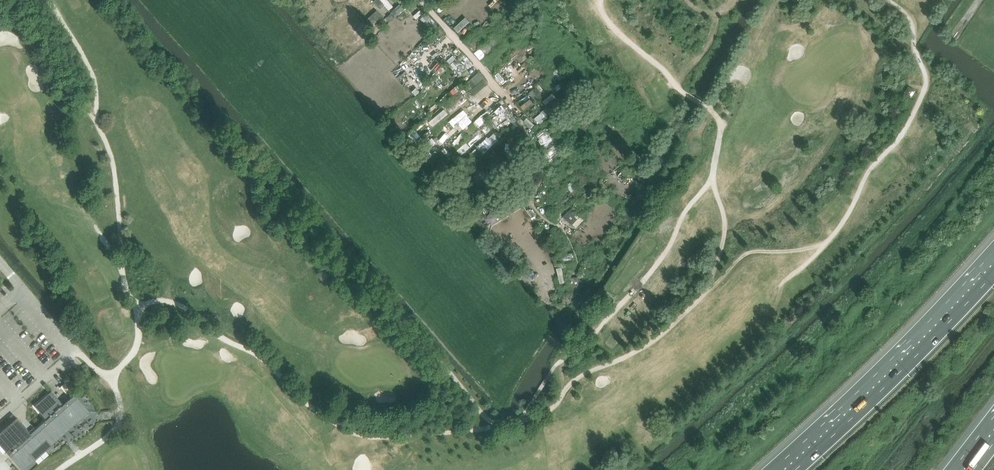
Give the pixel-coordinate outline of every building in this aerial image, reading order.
[(915,90),(909,86),(904,93),(911,97),(915,90)] [(72,388),(66,382),(60,387),(65,393),(72,388)] [(75,420),(77,421),(88,412),(74,396),(75,395),(63,405),(51,391),(34,406),(46,420),(30,434),(17,419),(0,433),(0,445),(21,469),(50,445),(46,440),(75,420)]
